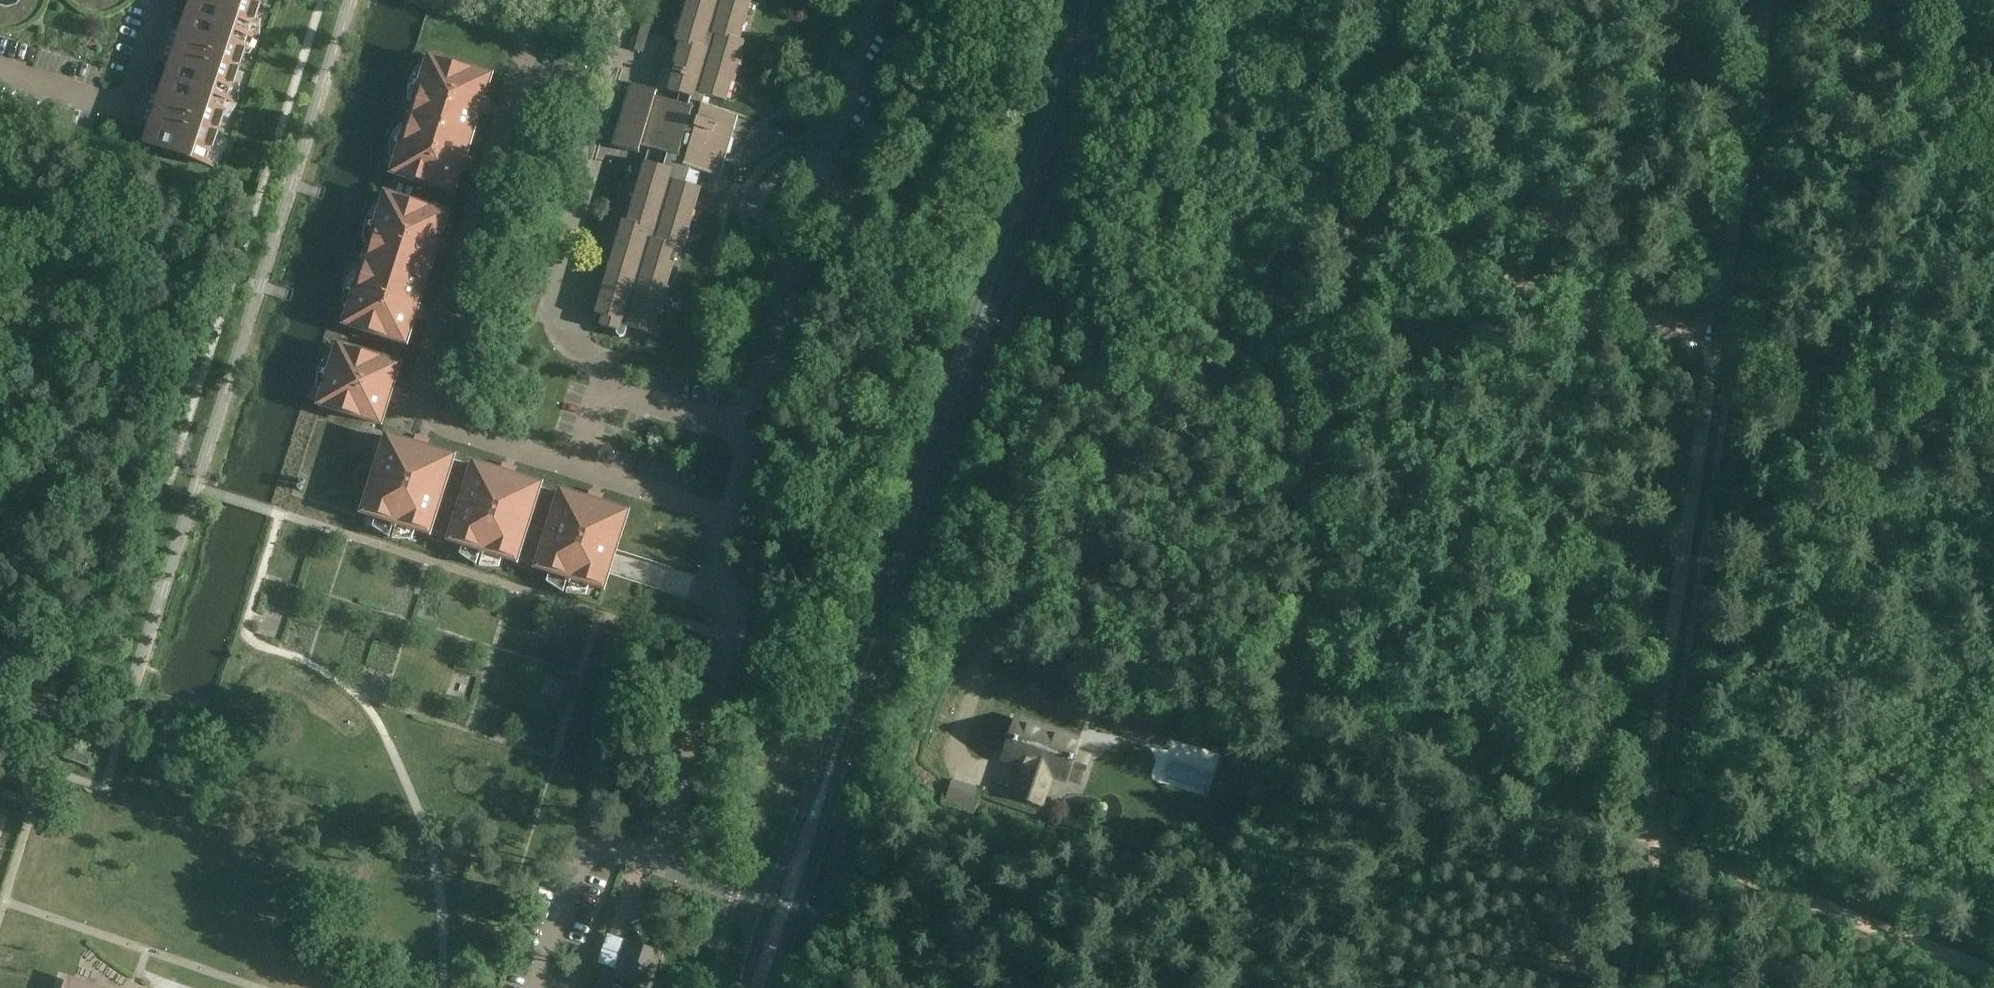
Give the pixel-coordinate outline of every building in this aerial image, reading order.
[(9,31),(20,29),(29,25),(37,18),(43,9),(47,0),(23,0),(22,1),(21,2),(20,3),(19,4),(17,5),(16,6),(14,7),(13,7),(11,8),(9,8),(8,8),(6,8),(4,8),(3,8),(1,7),(0,7),(0,30),(9,31)] [(74,4),(82,10),(92,14),(102,15),(112,13),(122,9),(130,2),(131,0),(71,0),(74,4)] [(181,3),(193,7),(186,31),(173,26),(160,66),(173,70),(165,94),(152,90),(138,132),(151,137),(147,147),(213,168),(214,165),(204,162),(206,154),(212,156),(226,112),(221,110),(223,102),(234,105),(235,101),(225,98),(227,90),(233,92),(248,48),(242,46),(245,38),(255,41),(256,38),(246,34),(249,26),(254,28),(264,0),(182,0),(181,3)] [(639,345),(660,351),(657,363),(689,373),(700,338),(700,337),(667,328),(663,340),(628,329),(652,336),(658,315),(661,316),(668,291),(666,289),(677,252),(681,253),(693,210),(698,194),(699,189),(696,188),(700,173),(715,178),(733,115),(722,111),(730,84),(733,83),(741,55),(739,53),(742,42),(738,40),(749,1),(744,0),(687,0),(675,42),(679,43),(677,50),(667,47),(661,69),(673,72),(668,91),(680,94),(677,105),(656,99),(658,91),(630,84),(612,146),(639,154),(640,148),(648,150),(627,223),(623,222),(609,272),(596,316),(603,318),(600,328),(618,333),(617,336),(619,339),(625,337),(624,341),(634,344),(639,345)] [(616,21),(608,48),(616,50),(624,23),(616,21)] [(400,156),(393,175),(454,195),(462,170),(466,172),(469,162),(465,160),(480,113),(484,114),(487,104),(483,103),(491,79),(430,59),(424,79),(429,80),(426,88),(416,85),(414,89),(425,92),(422,100),(418,99),(406,136),(410,137),(408,145),(398,142),(396,146),(407,149),(404,157),(400,156)] [(352,305),(346,326),(407,345),(415,318),(419,319),(422,309),(419,308),(436,254),(440,255),(443,245),(439,244),(448,216),(387,196),(380,217),(385,219),(382,229),(371,225),(370,229),(380,233),(377,242),(373,241),(360,281),(364,283),(361,293),(351,289),(350,293),(360,297),(357,306),(352,305)] [(327,387),(320,406),(381,425),(389,401),(393,402),(396,392),(392,391),(400,366),(339,347),(333,366),(338,368),(335,376),(324,373),(323,377),(334,380),(331,388),(327,387)] [(388,438),(364,514),(385,521),(387,515),(397,518),(393,529),(397,530),(400,520),(410,523),(408,528),(430,535),(454,459),(426,450),(427,446),(417,443),(416,447),(388,438)] [(475,465),(451,542),(472,548),(474,543),(483,546),(480,556),(484,557),(487,547),(497,550),(495,556),(516,562),(541,486),(513,477),(514,474),(504,470),(503,474),(475,465)] [(562,493),(537,569),(559,576),(561,570),(570,573),(567,584),(571,585),(574,575),(583,578),(582,583),(603,590),(628,514),(600,505),(601,501),(591,498),(590,502),(562,493)] [(9,644),(0,641),(0,672),(9,644)] [(1171,731),(1130,716),(1125,729),(1167,744),(1171,731)] [(1015,722),(1003,757),(1026,764),(1016,793),(1042,801),(1052,773),(1080,783),(1088,758),(1075,753),(1078,744),(1015,722)] [(1154,753),(1146,786),(1197,798),(1206,758),(1160,747),(1161,742),(1116,732),(1113,744),(1154,753)] [(43,757),(55,761),(60,747),(48,743),(47,746),(44,755),(43,757)] [(71,746),(67,759),(90,767),(95,754),(71,746)] [(7,790),(4,799),(27,807),(30,797),(7,790)] [(1207,851),(1203,863),(1220,868),(1224,856),(1207,851)] [(627,942),(612,987),(593,981),(591,987),(621,987),(623,982),(643,987),(651,987),(662,955),(627,942)]
